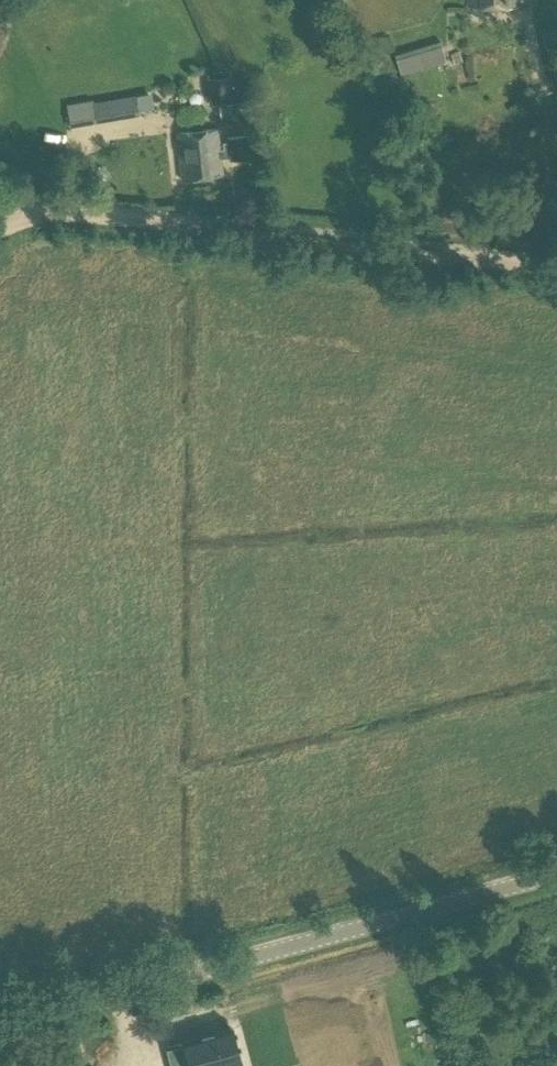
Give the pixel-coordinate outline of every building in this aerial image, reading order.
[(547,47),(556,45),(556,30),(542,35),(547,47)] [(454,64),(462,62),(459,51),(451,54),(454,64)] [(229,75),(209,76),(211,104),(219,103),(231,102),(231,101),(229,75)] [(91,103),(94,121),(140,114),(137,96),(91,103)] [(249,100),(231,101),(231,102),(233,120),(250,119),(249,100)] [(231,102),(219,103),(221,121),(233,120),(231,102)] [(218,128),(177,132),(182,179),(223,174),(221,158),(229,158),(230,160),(247,158),(245,136),(227,137),(228,142),(223,143),(223,148),(220,149),(220,147),(218,128)] [(161,1044),(167,1065),(193,1065),(235,1055),(226,1022),(177,1035),(178,1039),(161,1044)]
